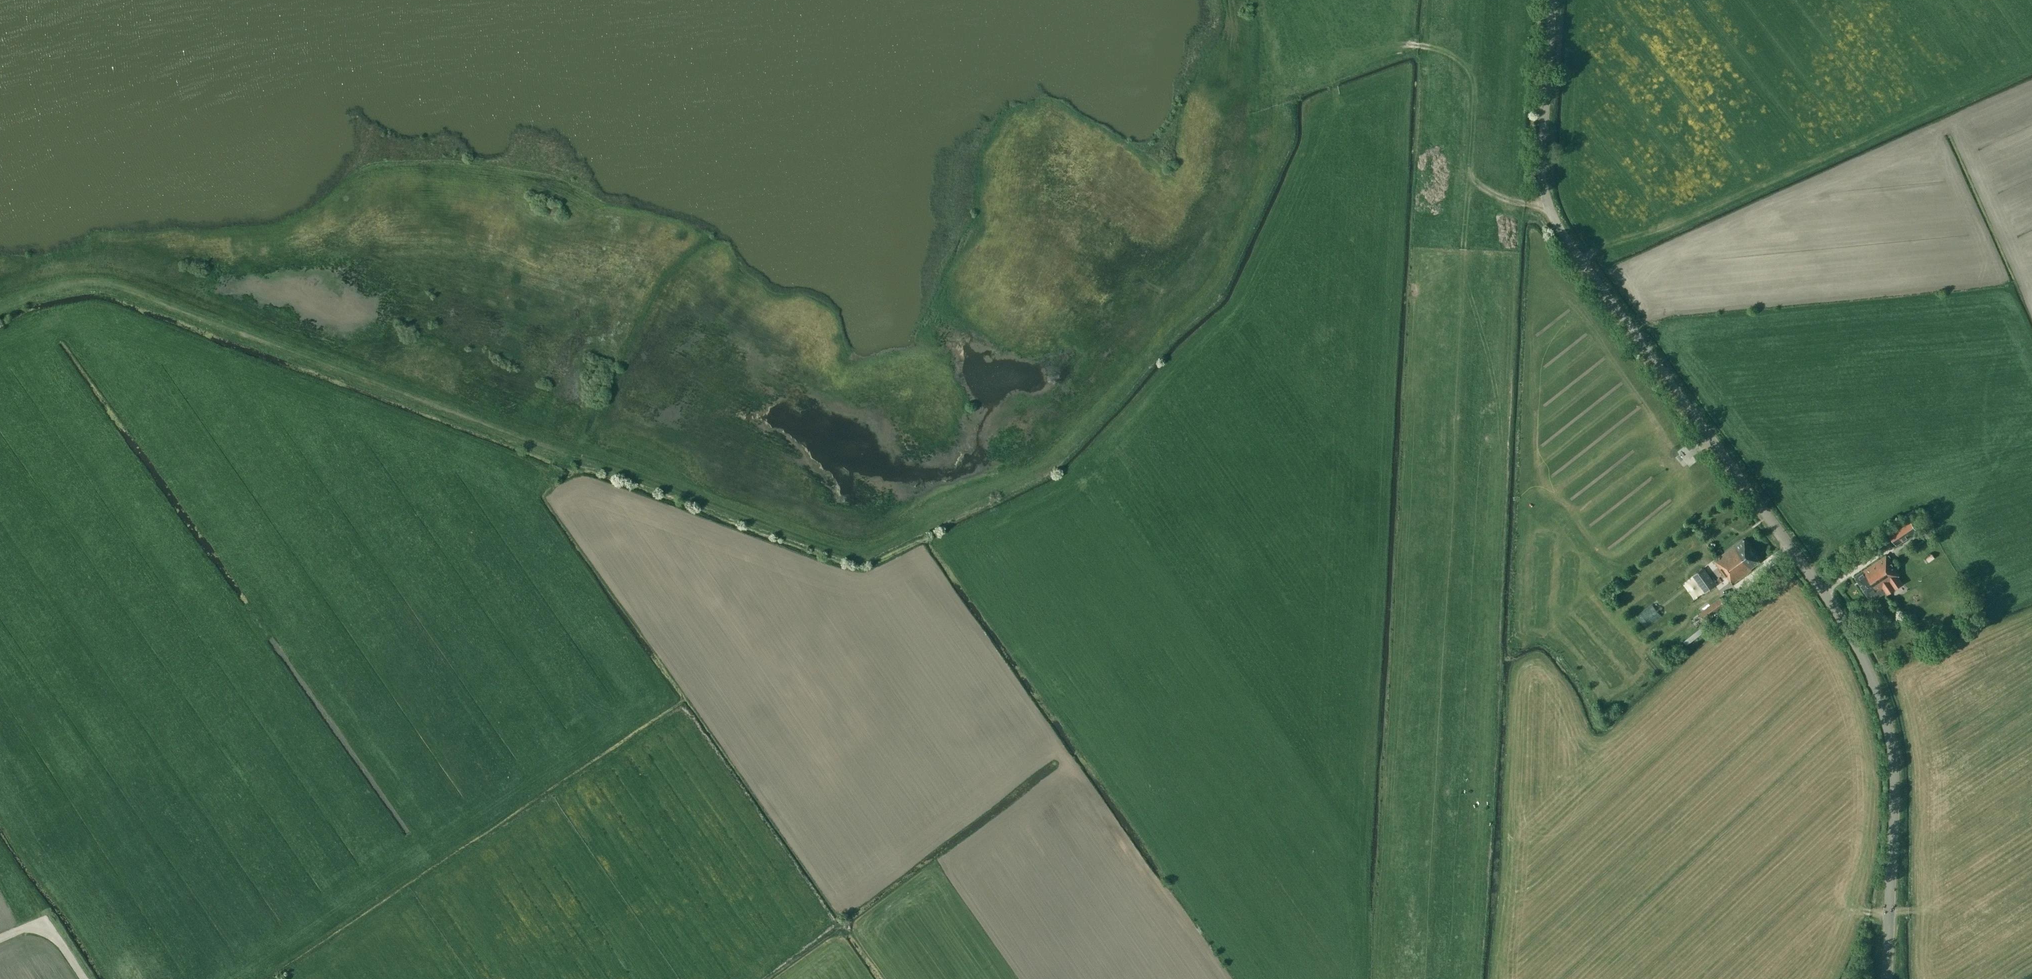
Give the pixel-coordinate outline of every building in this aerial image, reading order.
[(1909,520),(1889,533),(1896,545),(1917,531),(1909,520)] [(1933,533),(1925,522),(1918,526),(1926,538),(1933,533)] [(1909,537),(1912,541),(1922,536),(1920,532),(1909,537)] [(1751,568),(1759,562),(1743,539),(1714,560),(1726,577),(1727,576),(1732,583),(1751,570),(1751,568)] [(1855,567),(1862,555),(1857,553),(1850,565),(1855,567)] [(1934,558),(1931,553),(1925,558),(1928,562),(1934,558)] [(1898,577),(1899,576),(1895,570),(1896,570),(1888,558),(1890,557),(1888,555),(1887,556),(1886,555),(1855,576),(1869,597),(1871,595),(1874,600),(1886,592),(1887,593),(1902,583),(1898,577)] [(1705,592),(1715,584),(1702,569),(1693,576),(1705,592)] [(1704,620),(1724,604),(1719,598),(1707,608),(1703,604),(1696,609),(1704,620)] [(1652,604),(1636,616),(1646,628),(1662,616),(1652,604)] [(1683,646),(1706,630),(1703,625),(1680,642),(1683,646)]
